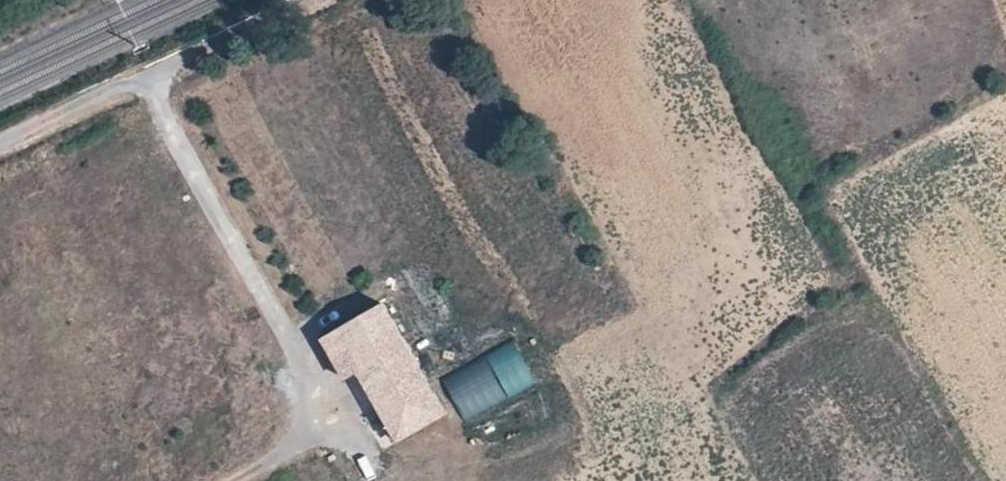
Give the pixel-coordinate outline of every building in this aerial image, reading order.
[(333,332),(356,371),(389,428),(437,401),(408,351),(381,304),(333,332)] [(333,332),(320,339),(344,378),(356,371),(333,332)] [(443,379),(462,419),(505,399),(485,359),(443,379)] [(389,428),(397,442),(444,413),(437,401),(389,428)]
